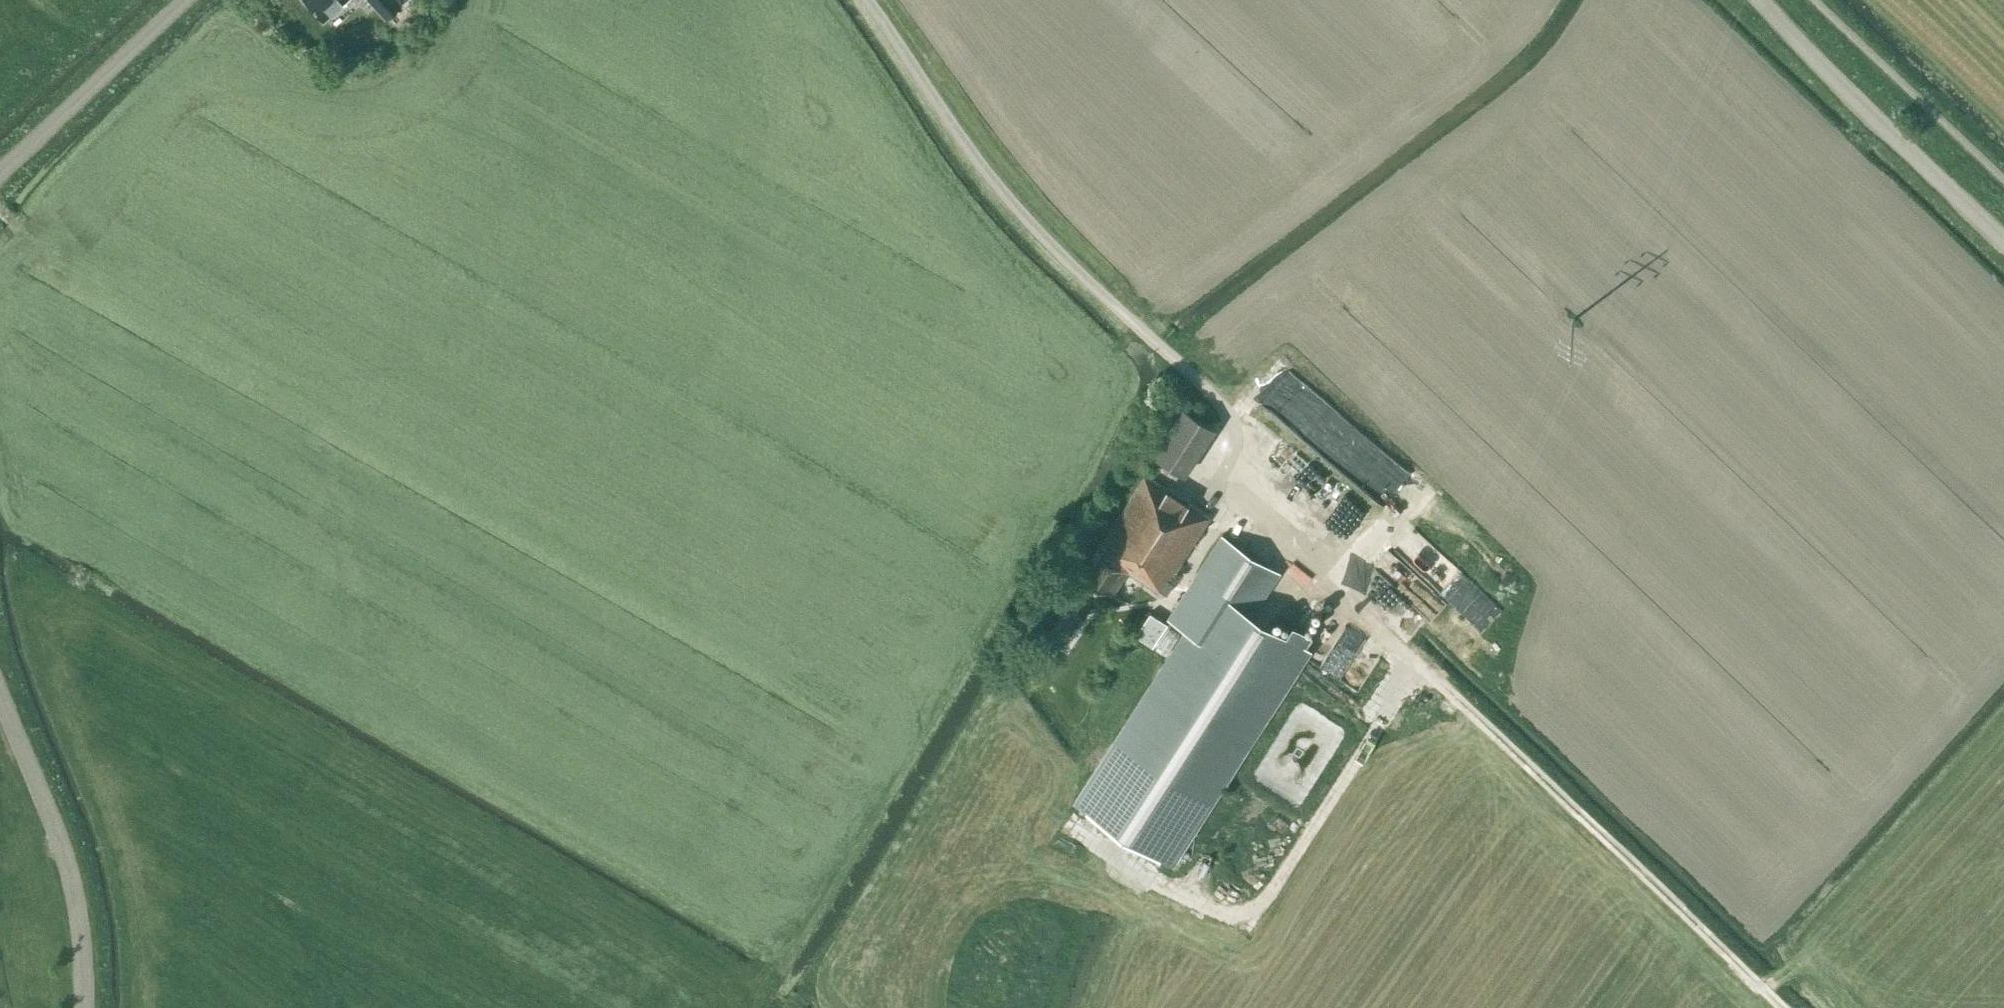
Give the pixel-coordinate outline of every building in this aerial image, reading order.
[(323,19),(343,0),(306,0),(323,19)] [(397,0),(370,0),(385,17),(400,3),(397,0)] [(1261,398),(1355,470),(1364,457),(1363,456),(1378,436),(1286,366),(1261,398)] [(1182,473),(1213,426),(1176,402),(1145,449),(1182,473)] [(1168,580),(1208,520),(1190,509),(1192,505),(1145,475),(1103,539),(1108,542),(1084,578),(1104,592),(1104,591),(1111,595),(1127,571),(1165,596),(1173,584),(1168,580)] [(1504,606),(1429,532),(1406,555),(1482,629),(1504,606)] [(1279,572),(1222,536),(1167,619),(1192,635),(1081,809),(1173,868),(1311,651),(1304,646),(1311,635),(1294,624),(1286,635),(1252,613),(1279,572)] [(1422,602),(1436,613),(1447,598),(1432,588),(1422,602)] [(1316,641),(1309,656),(1326,663),(1348,613),(1328,604),(1313,640),(1316,641)] [(1153,646),(1168,622),(1151,612),(1136,637),(1153,646)]
